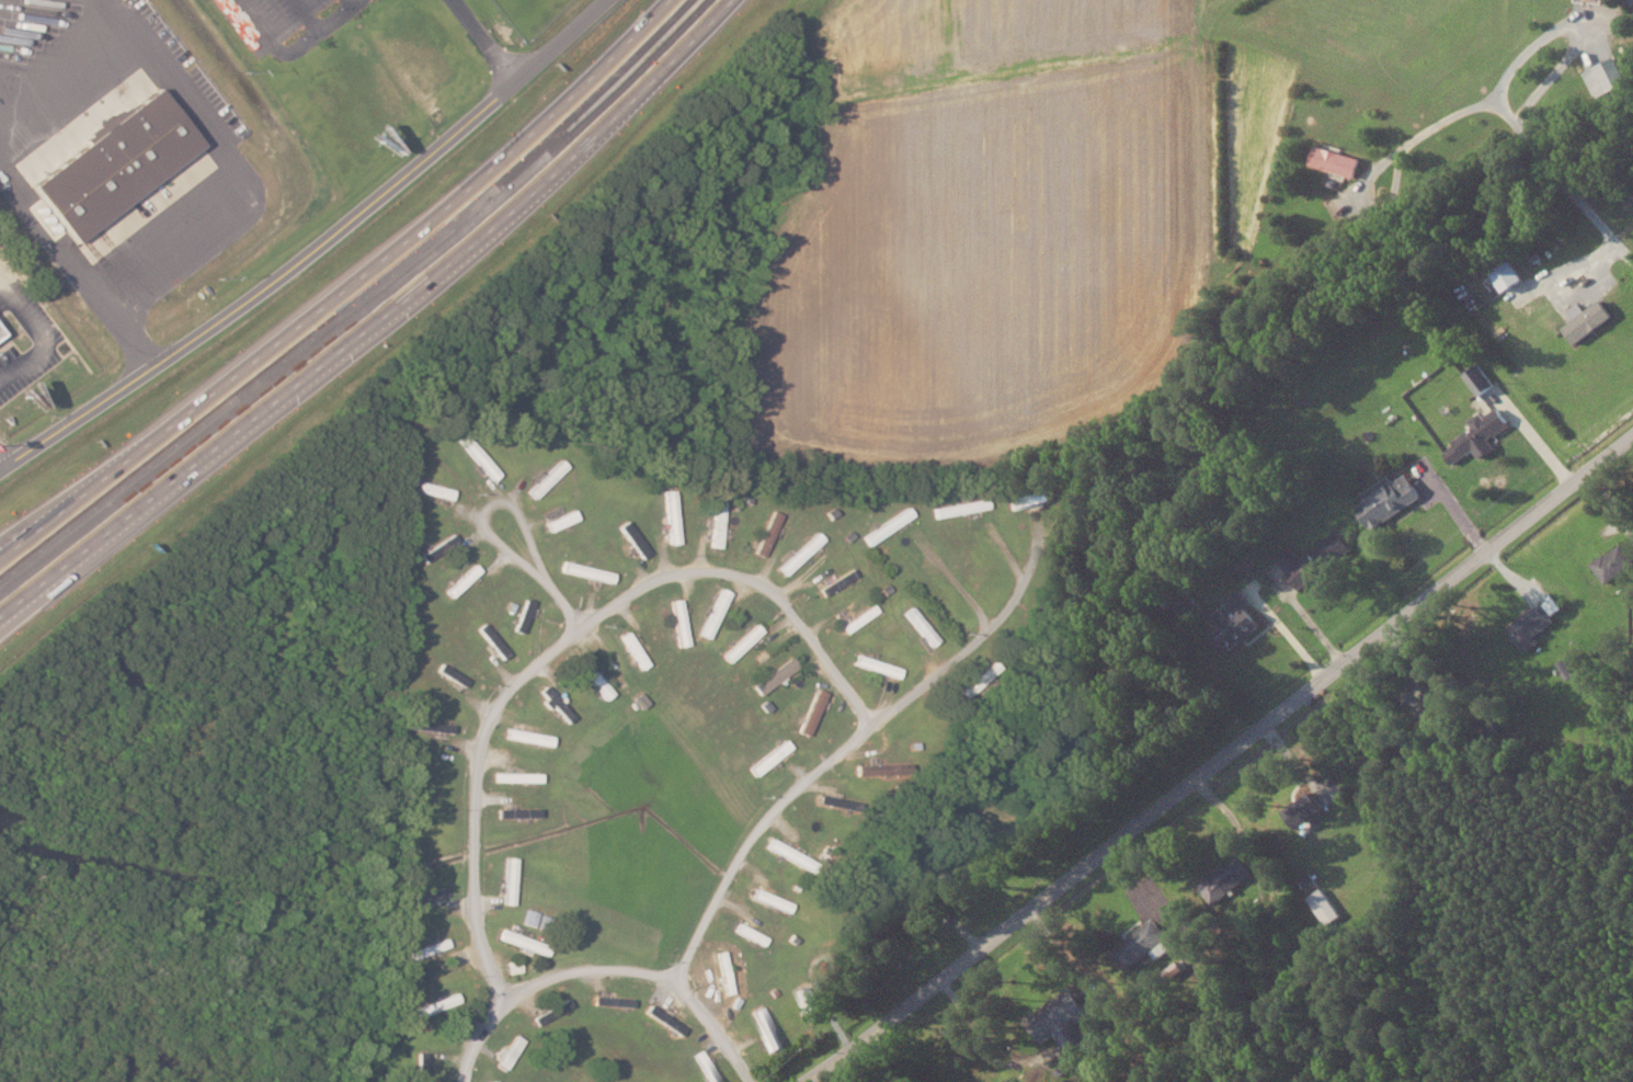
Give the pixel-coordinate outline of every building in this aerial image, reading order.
[(1584,73),(1597,99),(1629,84),(1616,57),(1584,73)] [(1309,166),(1354,179),(1359,160),(1315,146),(1309,166)] [(1481,280),(1494,300),(1524,281),(1511,261),(1481,280)] [(1585,312),(1579,304),(1568,312),(1574,321),(1562,330),(1573,346),(1612,317),(1600,301),(1585,312)] [(1494,387),(1480,365),(1464,374),(1477,397),(1494,387)] [(1451,466),(1473,451),(1479,459),(1495,449),(1489,440),(1509,427),(1497,409),(1484,418),(1481,414),(1468,423),(1472,429),(1452,442),(1455,446),(1443,454),(1451,466)] [(567,466),(560,459),(527,493),(535,500),(567,466)] [(1389,477),(1361,495),(1365,502),(1355,509),(1370,532),(1421,498),(1406,475),(1393,484),(1389,477)] [(451,501),(454,490),(419,482),(416,492),(451,501)] [(1010,502),(1012,509),(1050,499),(1048,492),(1010,502)] [(723,499),(713,499),(712,547),(722,547),(723,499)] [(936,516),(983,510),(982,502),(935,508),(936,516)] [(911,516),(906,508),(874,530),(879,538),(911,516)] [(755,553),(765,556),(780,513),(770,510),(755,553)] [(547,529),(577,522),(575,513),(545,520),(547,529)] [(671,544),(680,543),(677,515),(668,516),(671,544)] [(1300,589),(1351,548),(1337,531),(1301,560),(1290,546),(1275,558),(1300,589)] [(776,565),(782,573),(825,542),(818,533),(776,565)] [(433,548),(440,555),(448,548),(441,541),(433,548)] [(1605,584),(1632,564),(1632,560),(1620,543),(1591,565),(1605,584)] [(711,611),(720,614),(729,591),(719,587),(711,611)] [(1260,624),(1248,610),(1251,607),(1238,591),(1208,615),(1218,626),(1208,634),(1224,653),(1260,624)] [(1555,620),(1541,602),(1506,629),(1525,652),(1539,642),(1534,636),(1555,620)] [(707,637),(715,618),(707,614),(699,634),(707,637)] [(727,661),(764,632),(758,624),(720,652),(727,661)] [(853,667),(899,675),(901,665),(855,656),(853,667)] [(791,658),(751,684),(757,693),(797,668),(791,658)] [(548,700),(555,695),(547,685),(540,689),(548,700)] [(827,693),(818,688),(798,731),(807,735),(827,693)] [(549,744),(551,737),(506,727),(504,737),(543,746),(544,742),(549,744)] [(897,764),(859,764),(859,774),(897,773),(897,764)] [(494,781),(513,781),(513,772),(494,772),(494,781)] [(1295,829),(1323,809),(1310,791),(1282,811),(1295,829)] [(499,810),(499,817),(540,815),(539,808),(499,810)] [(765,846),(796,863),(800,854),(770,838),(765,846)] [(1197,885),(1212,905),(1253,874),(1238,854),(1197,885)] [(504,904),(514,904),(515,857),(505,856),(504,904)] [(1307,898),(1327,926),(1341,916),(1321,888),(1307,898)] [(750,899),(789,912),(792,902),(754,889),(750,899)] [(539,912),(527,908),(523,923),(535,926),(539,912)] [(1170,950),(1164,941),(1168,938),(1155,919),(1109,948),(1124,971),(1152,952),(1156,959),(1170,950)] [(551,942),(500,930),(497,941),(548,953),(551,942)] [(1042,1045),(1055,1035),(1069,1053),(1088,1039),(1078,1026),(1091,1015),(1071,987),(1024,1021),(1042,1045)]
